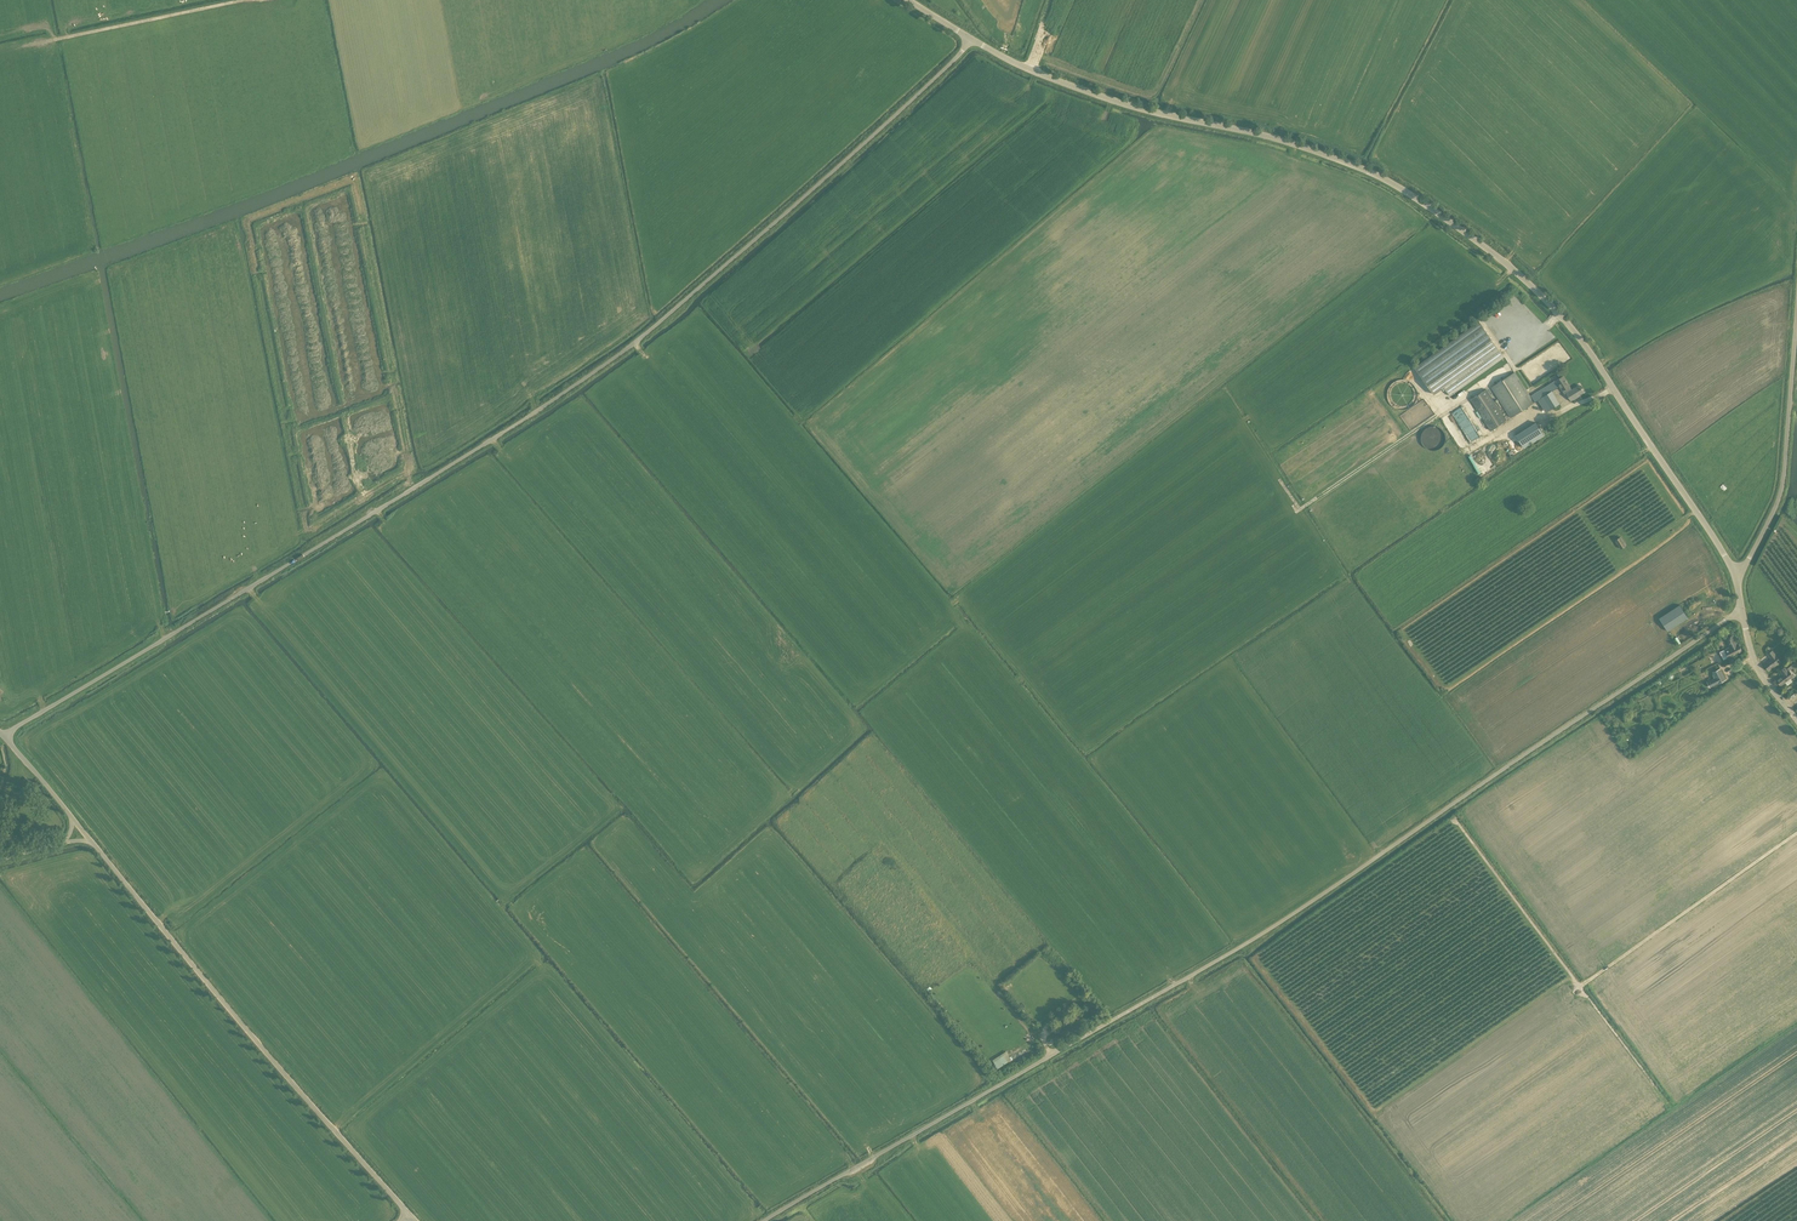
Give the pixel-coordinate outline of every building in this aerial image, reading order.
[(1425,360),(1415,367),(1434,394),(1444,387),(1450,396),(1505,356),(1479,321),(1425,360)] [(1559,340),(1539,353),(1542,357),(1551,350),(1558,361),(1561,359),(1563,362),(1571,357),(1559,340)] [(1534,402),(1515,371),(1491,387),(1510,417),(1534,402)] [(1570,386),(1563,376),(1556,380),(1531,396),(1535,402),(1538,400),(1546,412),(1560,403),(1552,391),(1560,386),(1562,390),(1570,386)] [(1583,392),(1579,385),(1566,393),(1571,401),(1575,398),(1575,397),(1583,392)] [(1487,389),(1470,399),(1490,430),(1506,420),(1487,389)] [(1460,443),(1467,438),(1452,414),(1445,419),(1460,443)] [(1536,422),(1520,432),(1528,445),(1544,435),(1536,422)] [(1424,427),(1423,443),(1440,444),(1441,428),(1424,427)] [(1626,545),(1620,536),(1615,540),(1620,549),(1626,545)] [(1659,618),(1668,631),(1688,617),(1680,605),(1659,618)] [(1742,650),(1739,644),(1738,645),(1733,635),(1725,639),(1729,647),(1719,652),(1723,660),(1732,655),(1742,650)] [(1771,658),(1763,664),(1769,671),(1773,667),(1781,661),(1772,650),(1767,654),(1771,658)] [(1785,664),(1786,665),(1785,666),(1785,667),(1779,671),(1782,675),(1776,679),(1781,686),(1785,682),(1787,685),(1793,681),(1790,678),(1793,676),(1789,670),(1796,664),(1796,660),(1794,657),(1785,664)] [(1722,679),(1717,671),(1712,674),(1714,678),(1708,682),(1710,686),(1722,679)] [(996,1067),(1011,1059),(1006,1051),(992,1058),(996,1067)]
